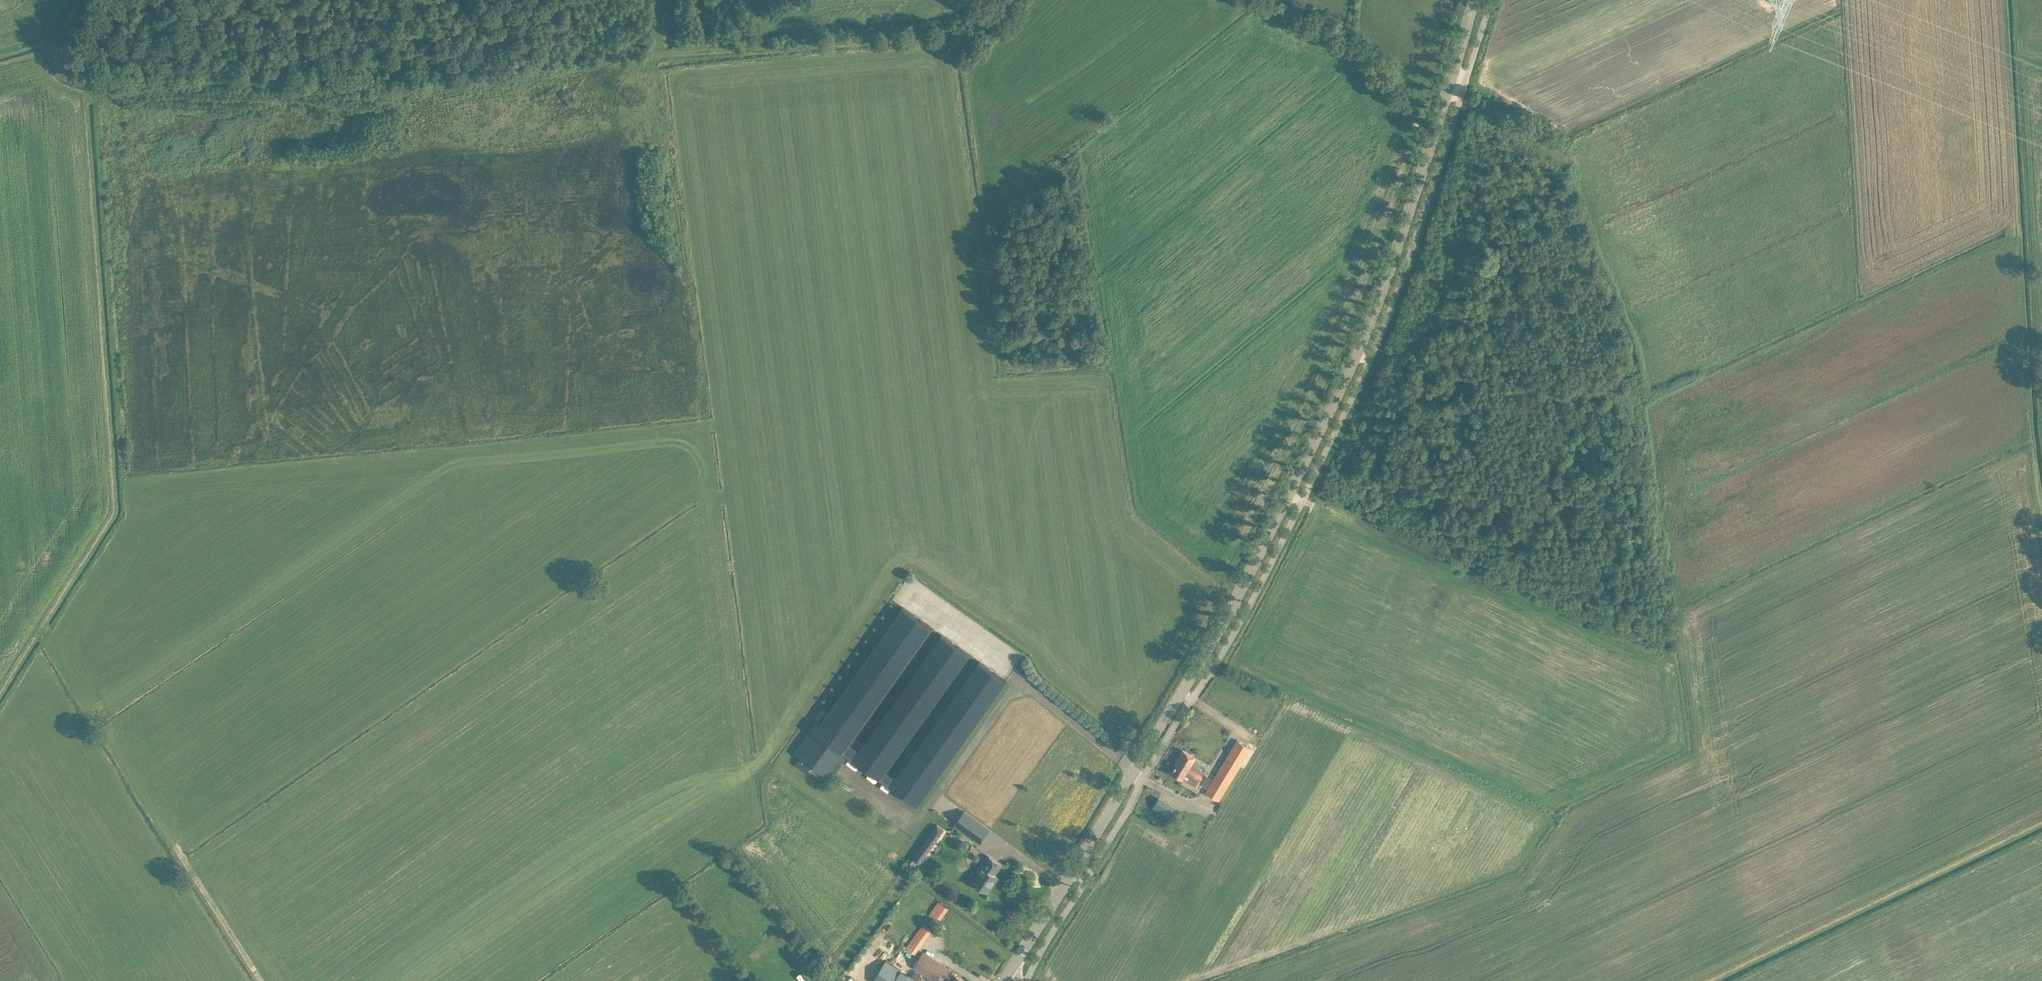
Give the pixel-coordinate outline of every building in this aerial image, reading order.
[(794,752),(801,756),(795,764),(807,773),(812,765),(831,778),(847,754),(917,804),(1006,679),(980,660),(897,777),(886,769),(969,652),(942,634),(859,749),(848,742),(931,626),(903,606),(821,722),(817,719),(794,752)] [(1211,783),(1206,792),(1209,794),(1219,800),(1251,747),(1237,739),(1216,774),(1211,783)] [(1177,764),(1172,771),(1181,777),(1182,778),(1186,772),(1199,781),(1200,781),(1204,774),(1205,772),(1191,763),(1195,756),(1192,754),(1183,749),(1178,757),(1175,763),(1177,764)] [(1156,797),(1151,808),(1175,818),(1179,807),(1156,797)] [(953,823),(979,843),(991,828),(964,808),(953,823)] [(913,859),(920,863),(943,829),(936,825),(913,859)] [(994,873),(1001,863),(989,855),(978,871),(979,872),(973,881),(987,891),(998,876),(994,873)] [(929,913),(939,920),(948,907),(939,900),(929,913)] [(905,946),(915,953),(933,928),(923,921),(905,946)] [(914,966),(928,975),(936,980),(963,980),(965,979),(953,971),(946,967),(946,966),(923,951),(918,960),(914,966)] [(874,980),(918,980),(886,960),(873,980),(874,980)]
